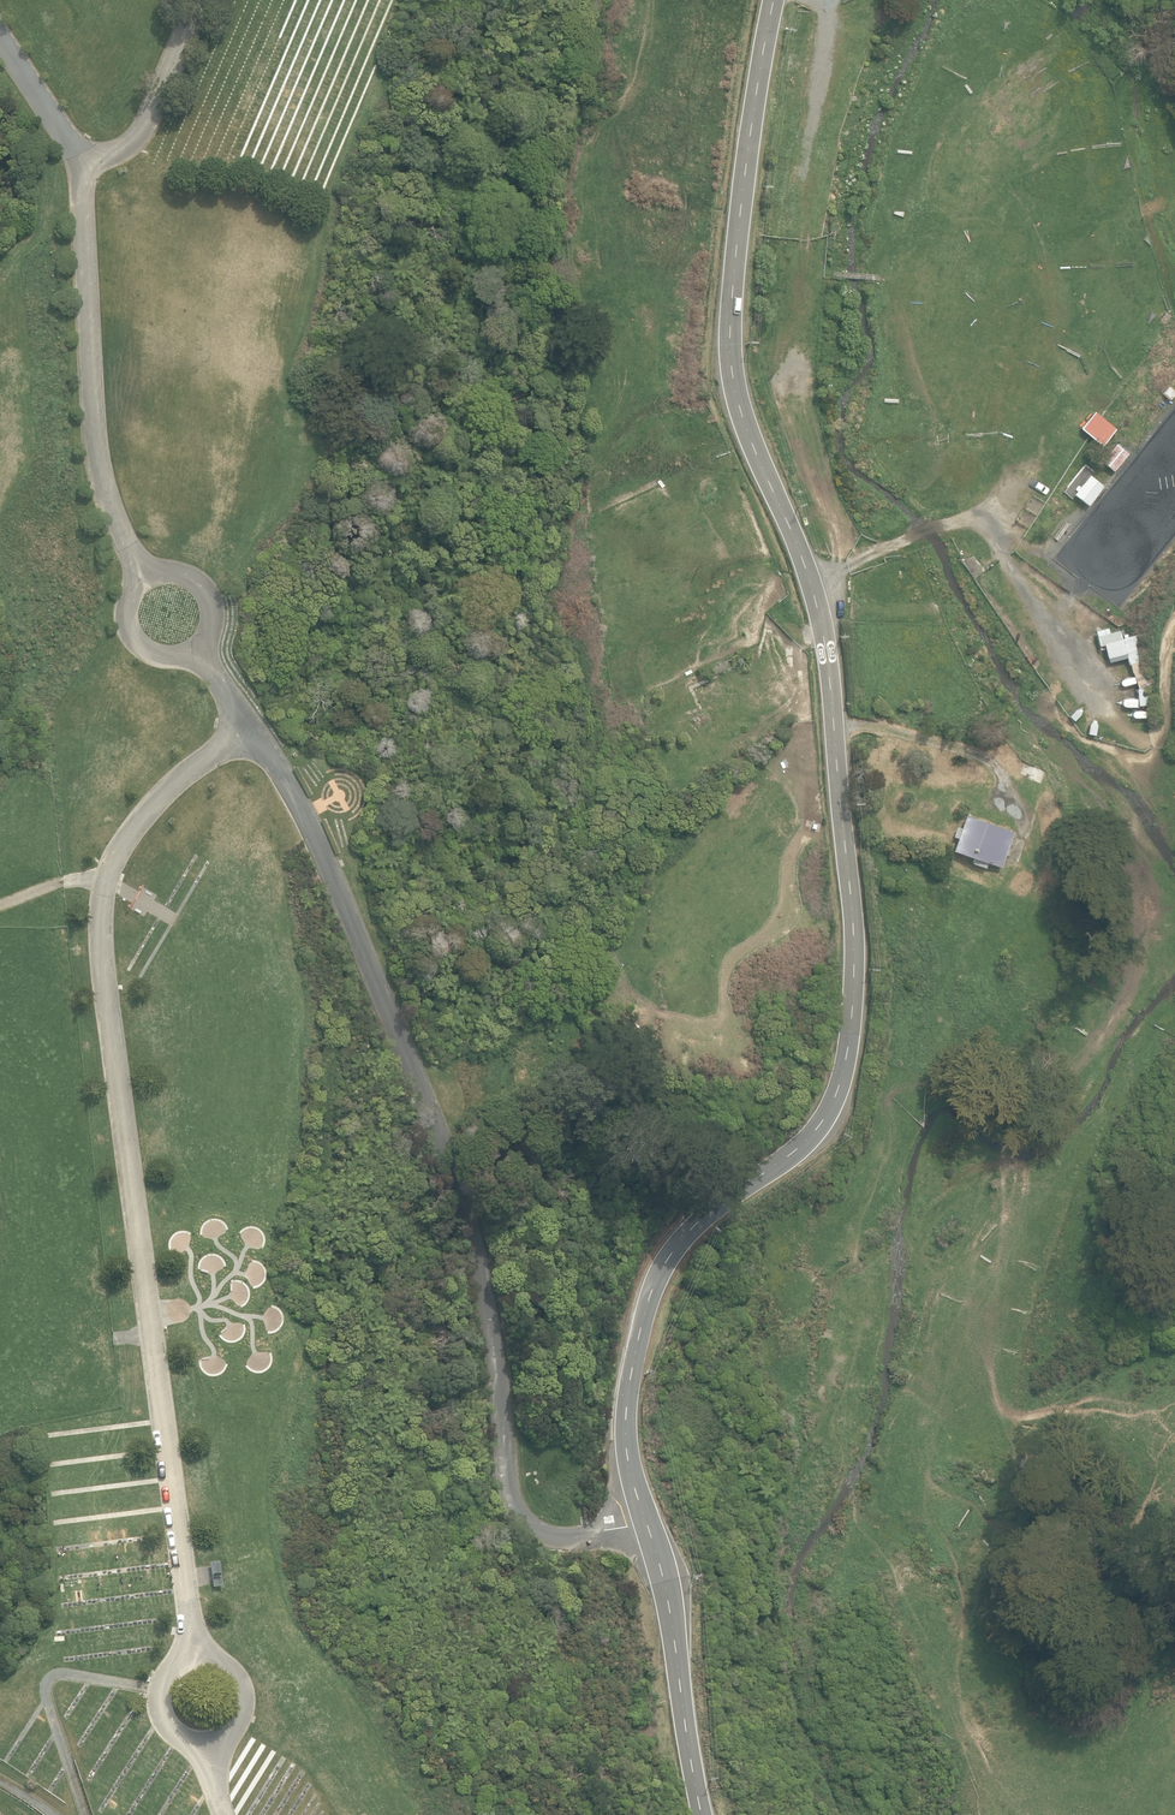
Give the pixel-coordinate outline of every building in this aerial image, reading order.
[(1174,395),(1174,392),(1169,387),(1162,394),(1169,401),(1174,395)] [(1113,473),(1128,454),(1115,444),(1101,463),(1113,473)] [(1087,506),(1103,487),(1088,476),(1073,495),(1087,506)] [(1109,635),(1114,627),(1101,617),(1095,625),(1109,635)] [(1030,639),(1035,636),(1029,626),(1024,629),(1030,639)] [(1128,638),(1127,634),(1122,635),(1123,639),(1122,639),(1131,673),(1133,673),(1137,690),(1146,687),(1146,686),(1152,684),(1140,635),(1128,638)] [(695,725),(702,723),(699,716),(692,718),(695,725)] [(674,738),(695,729),(690,719),(670,728),(674,738)] [(1012,833),(965,816),(961,828),(957,827),(953,837),(957,838),(952,851),(973,858),(971,864),(985,869),(987,863),(1000,868),(1007,850),(1021,856),(1026,842),(1011,837),(1012,833)] [(213,1587),(223,1586),(219,1561),(209,1563),(213,1587)]
